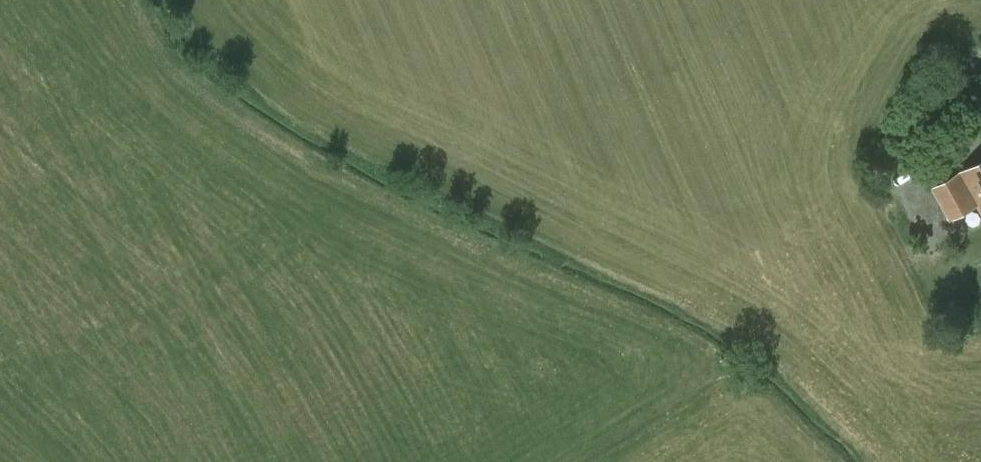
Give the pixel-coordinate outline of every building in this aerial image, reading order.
[(960,172),(960,173),(934,188),(952,219),(979,204),(980,208),(980,160),(960,172)]
